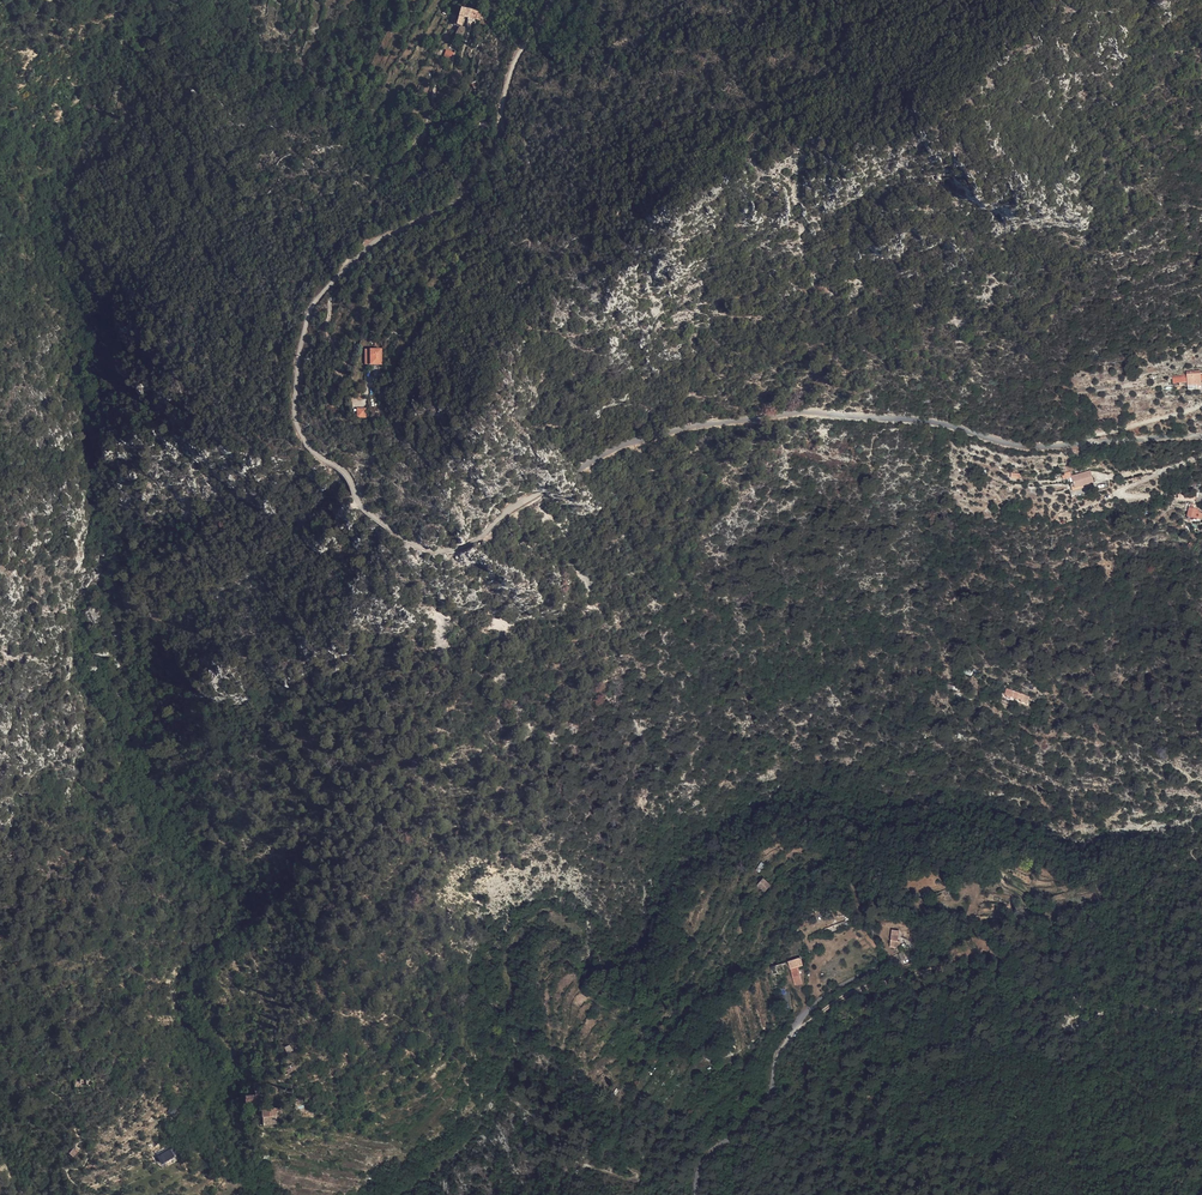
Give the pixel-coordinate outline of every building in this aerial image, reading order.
[(461,27),(464,18),(471,21),(474,13),(461,9),(459,18),(455,17),(453,25),(461,27)] [(446,49),(444,56),(452,58),(454,52),(446,49)] [(382,348),(366,349),(366,364),(382,363),(382,348)] [(1187,389),(1201,389),(1201,370),(1187,370),(1187,389)] [(1173,383),(1186,382),(1185,374),(1172,376),(1173,383)] [(366,408),(358,408),(358,417),(366,417),(366,408)] [(1092,472),(1069,479),(1071,484),(1074,483),(1077,490),(1096,484),(1092,472)] [(1188,509),(1188,518),(1198,518),(1198,512),(1199,509),(1188,509)] [(1006,695),(1012,697),(1014,691),(1007,689),(1006,695)] [(1029,697),(1014,691),(1012,697),(1021,700),(1021,702),(1027,704),(1029,697)] [(763,878),(760,882),(768,889),(771,886),(763,878)] [(760,882),(757,885),(765,892),(768,889),(760,882)] [(900,942),(898,941),(899,931),(891,930),(889,947),(899,948),(900,942)] [(798,968),(796,961),(791,962),(790,962),(792,970),(798,968)] [(790,962),(772,968),(774,976),(786,973),(792,970),(790,962)] [(796,987),(804,985),(800,968),(798,968),(792,970),(796,987)] [(290,1045),(284,1047),(287,1053),(293,1051),(290,1045)] [(298,1069),(295,1063),(284,1071),(288,1076),(293,1072),(298,1069)] [(246,1096),(247,1103),(255,1103),(255,1095),(246,1096)] [(273,1109),(264,1111),(265,1118),(273,1118),(273,1109)] [(273,1118),(265,1118),(265,1126),(279,1127),(279,1118),(273,1118)] [(82,1151),(78,1147),(73,1153),(77,1157),(82,1151)] [(176,1155),(174,1151),(162,1157),(166,1164),(178,1157),(176,1155)] [(157,1160),(158,1162),(167,1170),(181,1162),(178,1157),(166,1164),(162,1157),(157,1160)]
